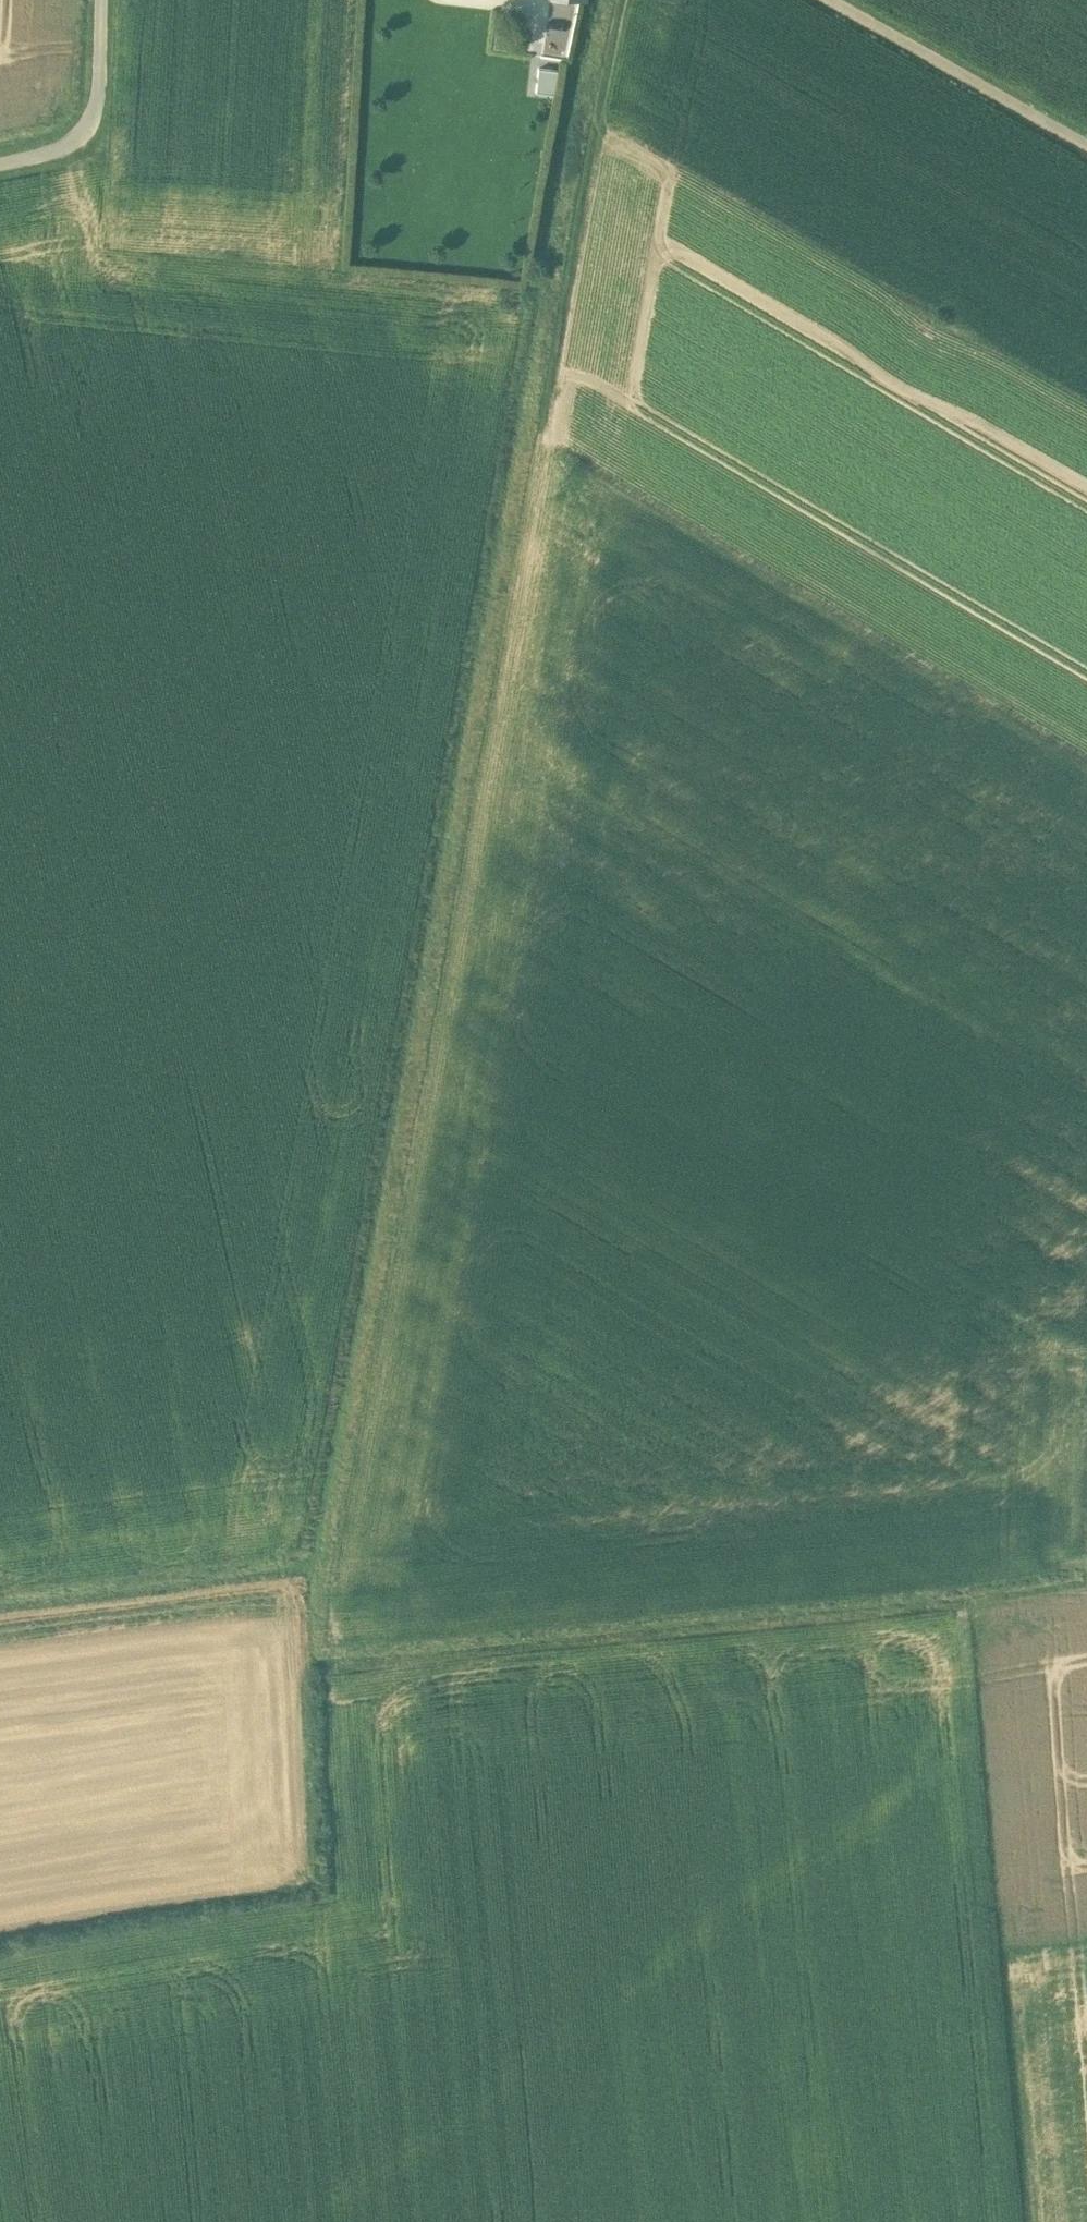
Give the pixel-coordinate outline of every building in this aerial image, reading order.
[(531,51),(566,52),(567,29),(532,28),(531,51)] [(539,67),(540,91),(558,90),(557,66),(539,67)]
